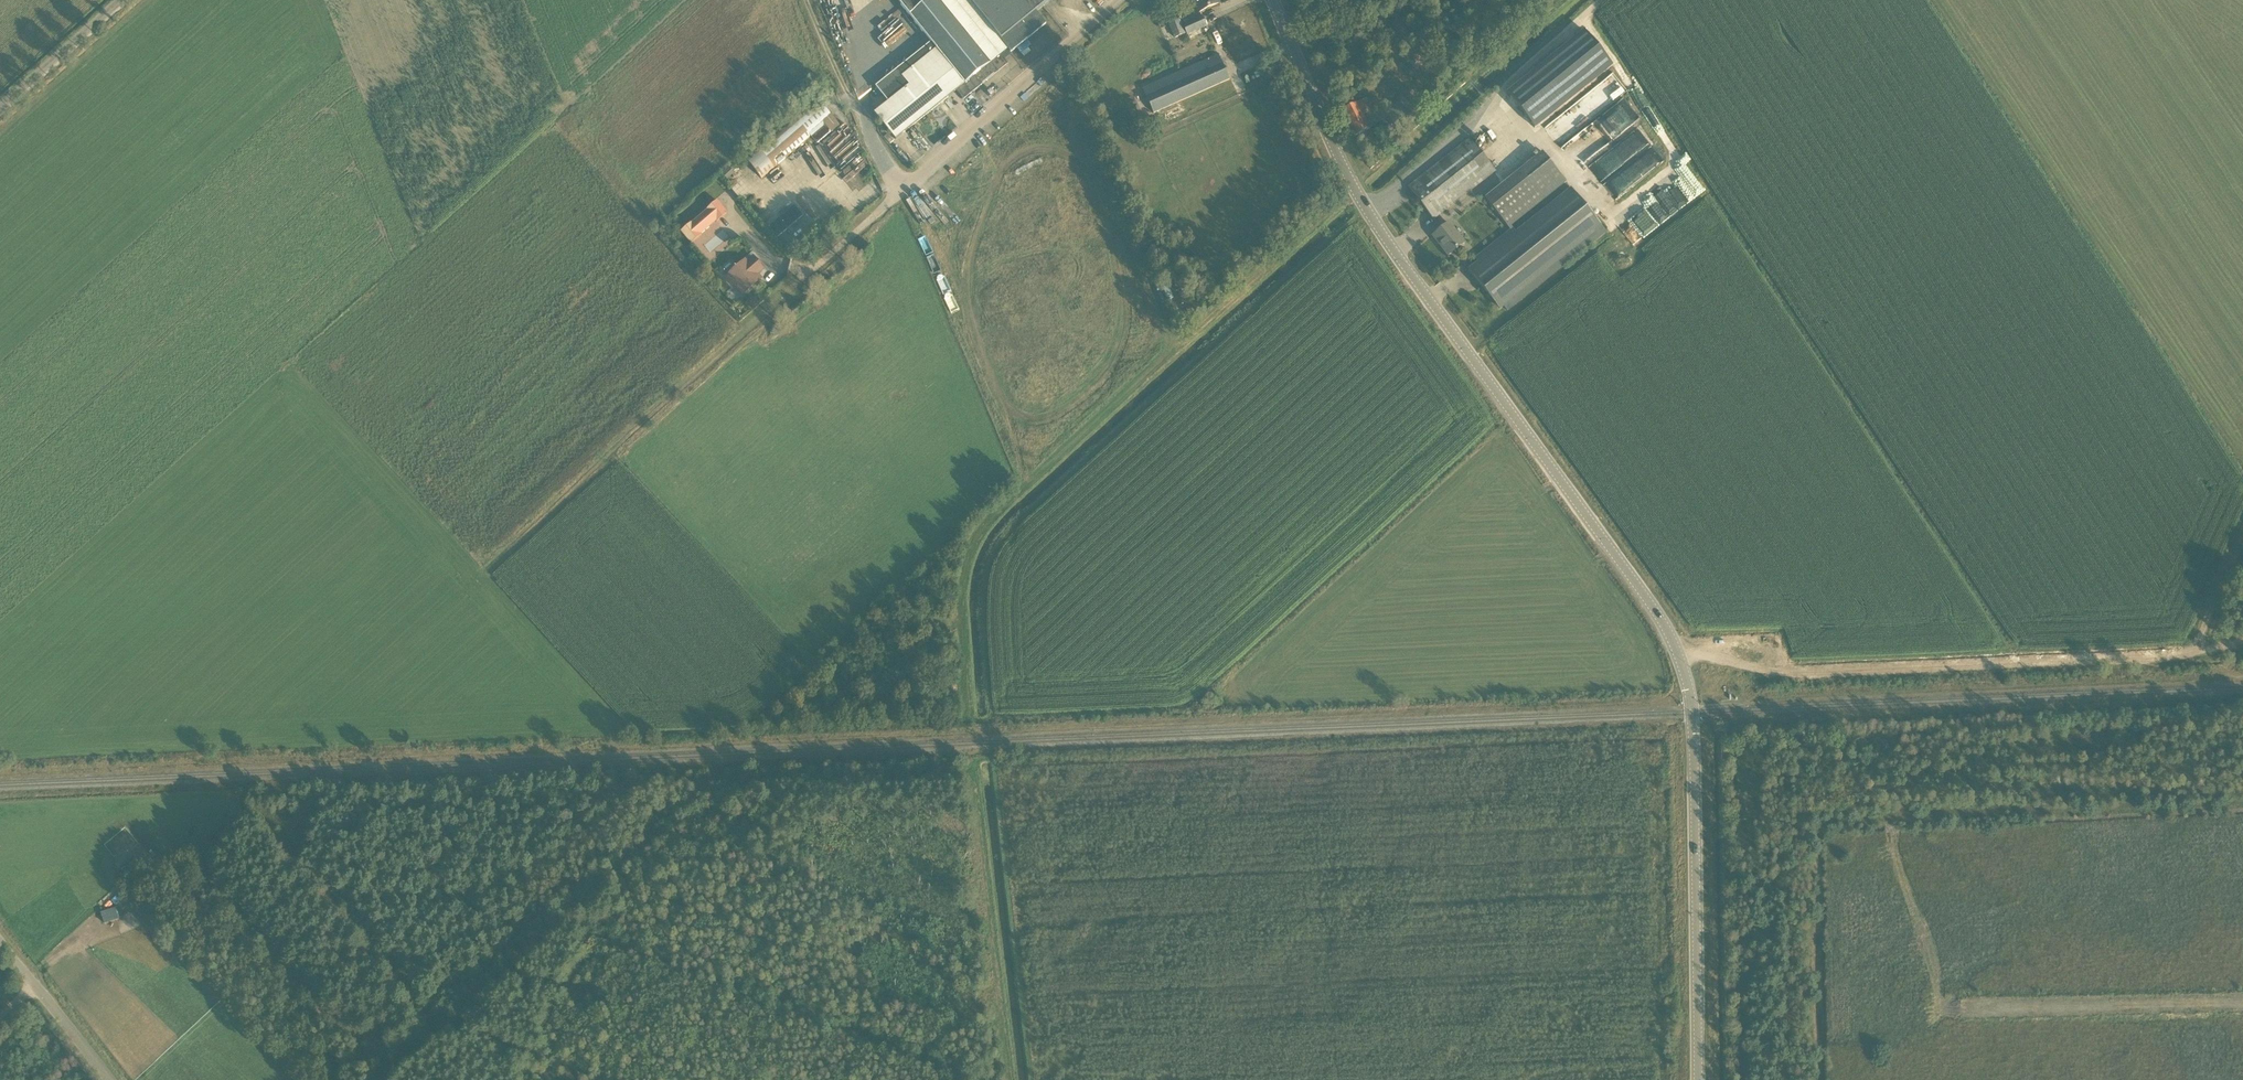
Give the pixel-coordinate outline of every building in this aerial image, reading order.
[(1008,49),(968,0),(854,0),(845,8),(852,25),(892,74),(931,42),(972,93),(1008,64),(1001,55),(1008,49)] [(1008,49),(1010,52),(1045,24),(1036,12),(1051,0),(968,0),(1008,49)] [(1209,8),(1219,3),(1217,0),(1194,0),(1199,12),(1209,8)] [(1208,30),(1202,16),(1184,25),(1188,33),(1190,38),(1208,30)] [(1185,33),(1179,20),(1169,24),(1175,37),(1185,33)] [(1322,32),(1328,46),(1336,42),(1330,29),(1322,32)] [(1513,89),(1508,93),(1536,127),(1612,65),(1585,31),(1554,55),(1513,89)] [(972,93),(931,42),(892,74),(878,85),(890,101),(875,113),(896,139),(956,90),(964,100),(972,93)] [(1154,113),(1220,84),(1230,79),(1219,54),(1143,88),(1154,113)] [(815,97),(757,148),(745,158),(762,179),(775,168),(812,136),(817,143),(831,132),(832,133),(840,125),(815,97)] [(1413,108),(1405,98),(1384,115),(1392,125),(1413,108)] [(1153,127),(1141,100),(1128,106),(1135,121),(1140,119),(1144,130),(1153,127)] [(1354,136),(1378,125),(1375,119),(1367,123),(1364,115),(1371,112),(1365,100),(1342,111),(1354,136)] [(1626,107),(1620,115),(1628,120),(1634,112),(1626,107)] [(1602,182),(1615,199),(1662,161),(1649,144),(1649,143),(1637,128),(1611,148),(1624,164),(1602,182)] [(821,154),(830,164),(849,145),(840,136),(821,154)] [(1496,171),(1477,147),(1470,138),(1409,187),(1434,219),(1496,171)] [(1487,200),(1511,230),(1513,228),(1511,226),(1566,182),(1544,155),(1487,200)] [(1500,309),(1602,227),(1571,188),(1516,232),(1513,228),(1511,230),(1477,256),(1481,260),(1469,270),(1500,309)] [(717,200),(680,231),(691,244),(728,213),(717,200)] [(1448,255),(1464,243),(1449,223),(1433,236),(1448,255)] [(1151,262),(1169,256),(1165,246),(1148,252),(1151,262)] [(761,266),(753,258),(748,263),(744,260),(734,270),(732,268),(723,276),(732,285),(734,284),(743,293),(760,278),(755,271),(761,266)] [(122,870),(121,871),(127,877),(131,874),(135,878),(147,868),(143,865),(140,868),(133,861),(129,864),(126,867),(125,867),(122,870)] [(106,912),(108,920),(118,917),(116,910),(106,912)]
